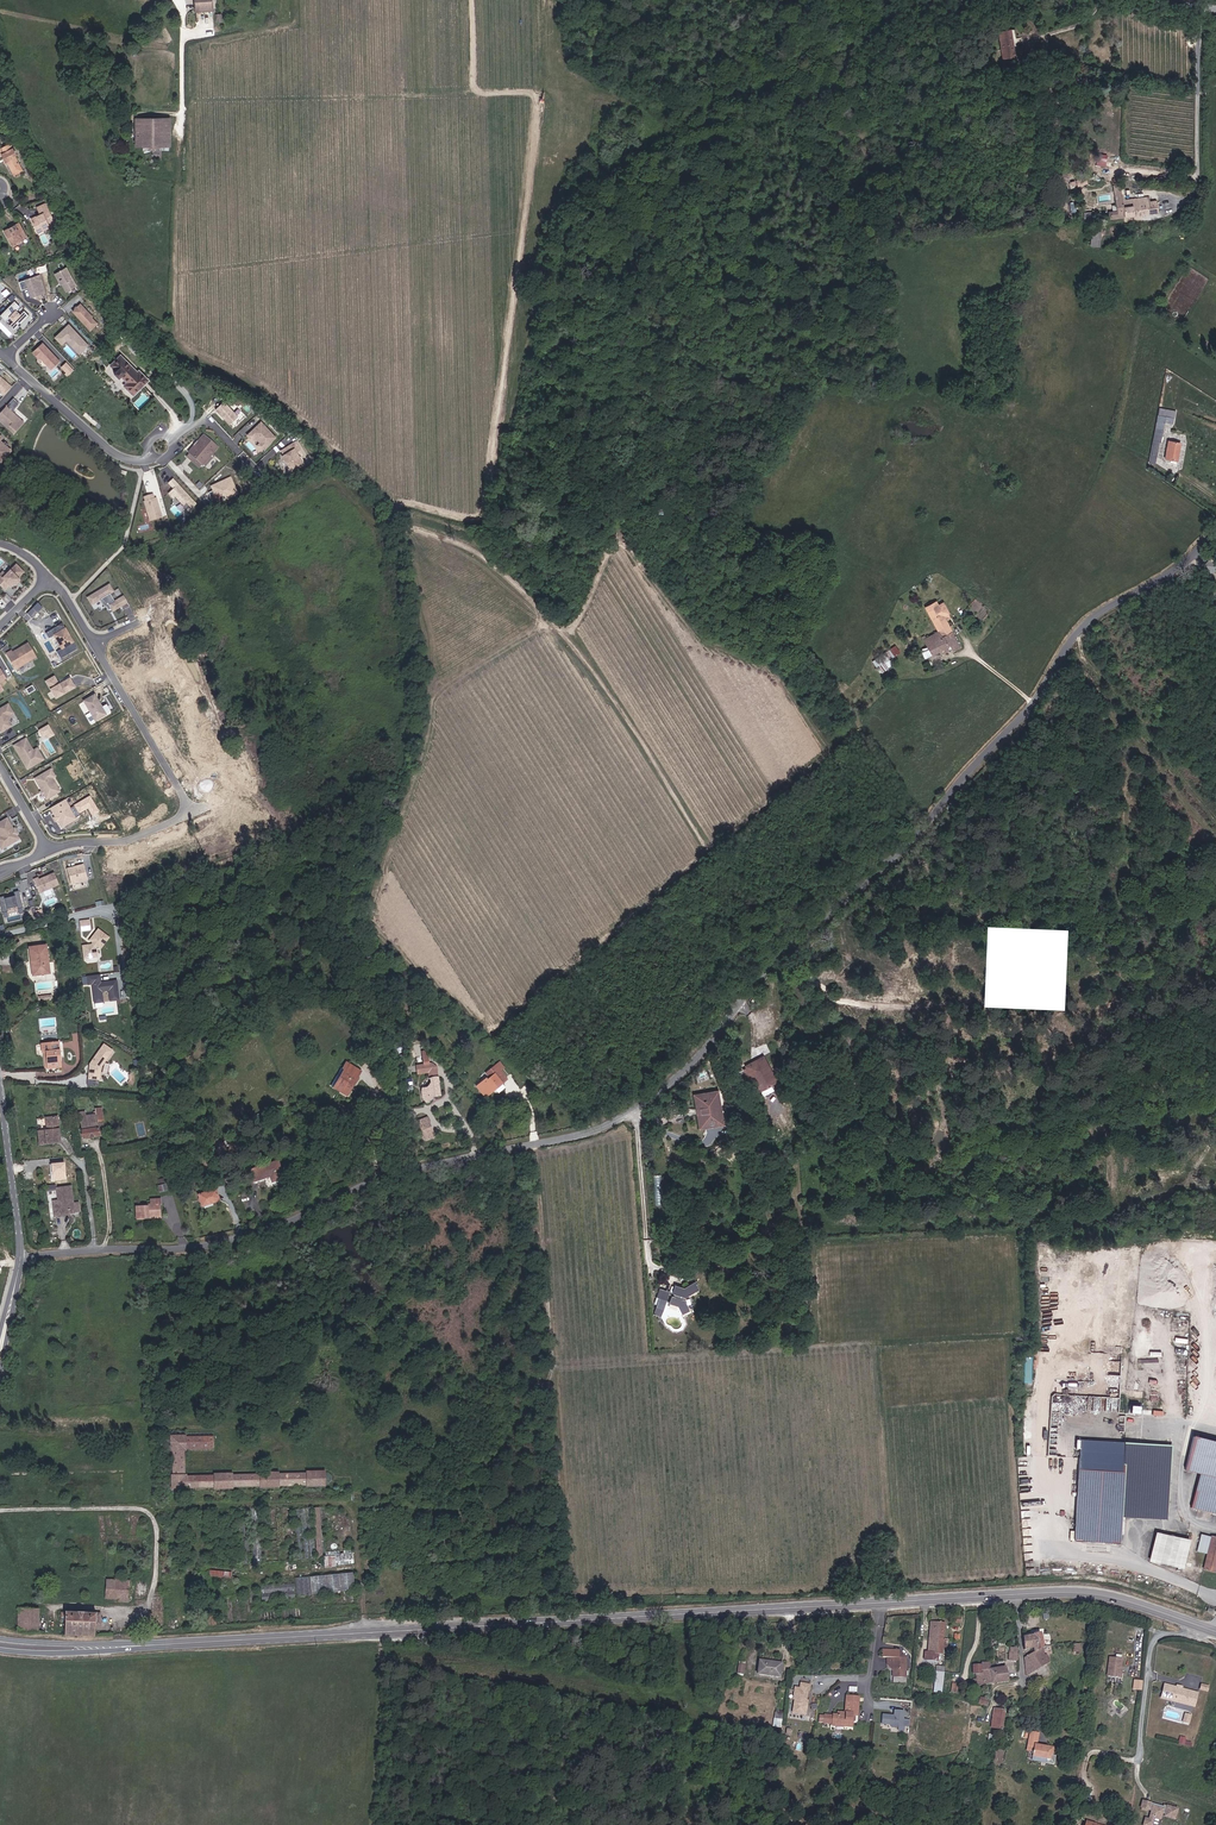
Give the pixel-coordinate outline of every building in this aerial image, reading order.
[(196,12),(213,10),(212,0),(195,0),(196,12)] [(1013,53),(1008,33),(995,36),(1002,63),(1014,59),(1013,53)] [(1020,51),(1013,53),(1014,59),(1021,58),(1020,51)] [(136,151),(170,151),(171,118),(137,118),(136,131),(136,151)] [(10,159),(14,166),(21,163),(15,152),(17,151),(12,141),(0,147),(0,149),(1,151),(2,151),(7,161),(10,159)] [(21,163),(14,166),(16,171),(24,167),(21,163)] [(1109,212),(1110,219),(1126,217),(1124,199),(1122,185),(1114,185),(1118,211),(1109,212)] [(1124,199),(1126,217),(1158,213),(1157,200),(1151,201),(1150,196),(1124,199)] [(42,213),(32,217),(37,229),(49,224),(50,227),(56,224),(47,203),(39,206),(42,213)] [(1084,213),(1085,221),(1094,220),(1093,212),(1084,213)] [(11,246),(27,239),(21,223),(4,230),(11,246)] [(77,285),(67,266),(55,273),(61,282),(62,281),(63,283),(67,291),(77,285)] [(46,291),(41,274),(20,280),(23,289),(29,287),(32,295),(46,291)] [(16,330),(31,315),(25,310),(21,314),(17,310),(21,306),(16,300),(1,314),(7,320),(11,316),(15,320),(11,324),(16,330)] [(99,323),(80,304),(72,312),(91,331),(99,323)] [(89,344),(70,323),(56,336),(63,343),(67,339),(75,347),(79,343),(84,349),(89,344)] [(60,360),(43,342),(33,351),(39,358),(40,357),(51,368),(60,360)] [(80,353),(84,349),(79,343),(75,347),(80,353)] [(123,350),(107,364),(113,370),(110,373),(115,379),(119,376),(125,382),(121,386),(130,396),(152,376),(142,365),(140,368),(123,350)] [(66,361),(60,367),(69,375),(75,369),(66,361)] [(1,377),(0,378),(0,391),(4,395),(12,386),(1,377)] [(239,416),(225,401),(216,409),(231,424),(239,416)] [(6,406),(0,413),(0,423),(14,435),(25,422),(6,406)] [(1176,417),(1161,414),(1153,453),(1160,454),(1167,421),(1175,422),(1176,417)] [(277,439),(263,423),(248,435),(253,441),(256,438),(261,443),(258,446),(262,451),(277,439)] [(0,434),(0,463),(1,464),(13,451),(1,441),(4,437),(0,434)] [(190,456),(204,468),(218,450),(204,439),(190,456)] [(1184,443),(1171,440),(1167,459),(1180,462),(1184,443)] [(292,470),(304,463),(301,458),(299,459),(296,454),(301,451),(297,443),(282,452),(285,457),(284,460),(288,466),(289,466),(292,470)] [(231,475),(220,480),(211,485),(219,502),(239,493),(231,475)] [(197,504),(174,479),(169,483),(174,489),(169,493),(174,498),(175,496),(184,505),(187,503),(192,509),(197,504)] [(161,517),(158,508),(159,507),(157,498),(155,498),(154,494),(145,497),(146,501),(147,500),(153,519),(161,517)] [(5,590),(9,586),(11,587),(15,583),(18,581),(19,580),(17,579),(24,573),(16,565),(10,571),(9,570),(5,574),(2,578),(0,576),(0,585),(5,590)] [(112,611),(120,607),(122,610),(129,607),(123,597),(114,602),(110,594),(113,592),(109,585),(87,598),(91,605),(100,600),(104,608),(106,607),(108,611),(111,609),(112,611)] [(936,601),(925,607),(928,612),(939,606),(936,601)] [(42,608),(37,603),(32,608),(37,613),(42,608)] [(948,615),(949,615),(944,604),(939,606),(928,612),(937,629),(939,631),(943,637),(952,632),(946,619),(945,617),(948,615)] [(37,613),(32,608),(27,614),(31,618),(37,613)] [(67,633),(62,624),(55,628),(58,633),(62,631),(64,634),(67,633)] [(61,659),(77,649),(67,633),(64,634),(62,631),(58,633),(55,628),(51,630),(62,649),(57,652),(61,659)] [(922,637),(928,647),(932,656),(952,646),(955,651),(961,648),(952,632),(943,637),(939,631),(931,635),(930,633),(922,637)] [(35,657),(27,644),(12,653),(11,651),(7,654),(15,669),(35,657)] [(892,658),(901,652),(896,645),(886,651),(892,658)] [(926,659),(932,656),(928,647),(922,650),(926,659)] [(875,659),(879,671),(891,667),(887,655),(875,659)] [(55,699),(71,689),(66,680),(61,683),(56,675),(45,681),(55,699)] [(75,687),(70,678),(66,680),(71,689),(75,687)] [(26,689),(29,694),(36,691),(33,685),(26,689)] [(110,712),(106,705),(101,708),(94,695),(83,702),(90,713),(95,721),(110,712)] [(8,716),(13,713),(8,704),(0,709),(0,732),(0,733),(11,726),(8,721),(8,716)] [(95,721),(90,713),(85,716),(90,724),(95,721)] [(48,724),(39,729),(43,738),(47,736),(48,739),(55,735),(48,724)] [(13,746),(26,768),(38,761),(33,751),(25,739),(13,746)] [(37,749),(33,751),(38,761),(26,768),(27,769),(43,760),(37,749)] [(51,769),(34,779),(41,791),(43,794),(46,799),(60,791),(52,779),(56,777),(51,769)] [(97,812),(89,797),(75,806),(79,813),(87,807),(92,815),(97,812)] [(61,827),(75,818),(69,809),(64,800),(49,808),(55,817),(57,821),(61,827)] [(79,813),(75,806),(69,809),(75,818),(80,815),(79,813)] [(8,816),(6,813),(0,817),(0,821),(8,816)] [(6,819),(0,822),(0,838),(5,847),(18,839),(6,819)] [(87,881),(83,865),(68,869),(72,885),(87,881)] [(33,880),(39,894),(58,886),(54,874),(39,880),(38,878),(33,880)] [(19,891),(14,892),(15,895),(9,896),(9,897),(5,898),(4,896),(0,897),(0,901),(3,913),(8,911),(8,909),(18,907),(18,909),(23,907),(19,891)] [(88,930),(87,921),(77,922),(77,931),(88,930)] [(94,956),(93,948),(95,945),(98,948),(106,937),(95,929),(87,940),(90,942),(89,945),(80,946),(82,958),(94,956)] [(46,963),(50,963),(48,945),(30,947),(34,975),(47,973),(46,963)] [(98,984),(97,974),(84,976),(85,985),(89,984),(92,1003),(100,1002),(99,991),(106,990),(108,1001),(116,1000),(114,981),(101,982),(101,984),(98,984)] [(58,1066),(55,1040),(39,1043),(40,1051),(41,1051),(43,1051),(45,1067),(58,1066)] [(104,1043),(89,1064),(87,1085),(99,1086),(101,1070),(115,1051),(104,1043)] [(428,1053),(422,1054),(423,1062),(415,1063),(416,1069),(430,1068),(429,1061),(428,1053)] [(764,1058),(746,1066),(754,1084),(757,1083),(761,1091),(781,1082),(776,1073),(773,1075),(764,1058)] [(429,1061),(430,1068),(430,1069),(431,1074),(438,1074),(436,1064),(432,1060),(429,1061)] [(360,1073),(344,1064),(341,1070),(344,1071),(334,1089),(346,1096),(360,1073)] [(486,1078),(476,1085),(483,1095),(493,1087),(495,1089),(502,1083),(501,1081),(506,1077),(498,1067),(493,1071),(492,1069),(492,1068),(487,1072),(491,1077),(487,1080),(486,1078)] [(430,1078),(431,1080),(431,1082),(431,1083),(429,1086),(427,1087),(426,1087),(424,1088),(423,1090),(423,1092),(423,1095),(424,1097),(425,1099),(426,1101),(433,1096),(440,1095),(438,1074),(431,1074),(430,1075),(429,1077),(430,1078)] [(493,1087),(483,1095),(485,1097),(495,1089),(493,1087)] [(698,1095),(693,1093),(698,1130),(724,1126),(719,1088),(716,1093),(720,1123),(702,1126),(698,1095)] [(702,1126),(720,1123),(716,1093),(698,1095),(702,1126)] [(95,1134),(93,1121),(92,1114),(78,1116),(81,1136),(95,1134)] [(45,1130),(36,1130),(37,1143),(56,1142),(54,1117),(44,1118),(45,1130)] [(424,1117),(416,1118),(418,1129),(426,1128),(424,1117)] [(65,1162),(52,1163),(53,1180),(67,1179),(65,1162)] [(278,1162),(260,1168),(263,1177),(271,1175),(272,1183),(284,1179),(278,1162)] [(72,1211),(68,1184),(61,1185),(63,1203),(50,1205),(51,1214),(72,1211)] [(63,1203),(61,1185),(58,1185),(60,1201),(49,1202),(50,1205),(63,1203)] [(213,1192),(196,1199),(201,1211),(218,1205),(213,1192)] [(136,1219),(148,1219),(148,1217),(159,1216),(159,1206),(162,1206),(161,1200),(149,1200),(149,1206),(144,1206),(145,1207),(135,1208),(136,1219)] [(669,1282),(668,1291),(669,1291),(669,1294),(667,1294),(665,1303),(674,1305),(679,1313),(686,1308),(680,1297),(679,1296),(679,1293),(681,1293),(694,1286),(689,1277),(679,1284),(669,1282)] [(651,1298),(662,1300),(664,1292),(653,1290),(651,1298)] [(651,1298),(650,1298),(649,1305),(653,1305),(653,1309),(660,1310),(662,1300),(651,1298)] [(660,1310),(653,1309),(651,1316),(658,1318),(660,1310)] [(1024,1382),(1031,1382),(1032,1357),(1026,1356),(1024,1382)] [(1198,1436),(1195,1435),(1185,1469),(1201,1473),(1192,1508),(1215,1514),(1215,1441),(1198,1436)] [(1127,1443),(1082,1440),(1074,1539),(1094,1541),(1120,1543),(1121,1533),(1122,1516),(1125,1472),(1127,1443)] [(215,1453),(215,1442),(187,1443),(187,1441),(172,1441),(172,1456),(174,1456),(175,1481),(173,1480),(173,1495),(188,1495),(188,1493),(216,1492),(216,1494),(234,1494),(234,1492),(262,1491),(262,1493),(280,1493),(280,1491),(309,1490),(309,1492),(326,1491),(326,1477),(308,1477),(308,1479),(280,1480),(280,1478),(262,1478),(262,1480),(234,1481),(234,1479),(216,1479),(216,1481),(188,1482),(188,1480),(186,1480),(185,1456),(187,1456),(187,1454),(215,1453)] [(1127,1443),(1125,1472),(1122,1516),(1138,1518),(1139,1501),(1140,1472),(1142,1443),(1127,1443)] [(1167,1503),(1171,1445),(1142,1443),(1140,1472),(1139,1501),(1167,1503)] [(1167,1503),(1139,1501),(1138,1518),(1166,1519),(1167,1503)] [(264,1568),(260,1513),(252,1514),(256,1568),(264,1568)] [(320,1514),(315,1514),(319,1563),(324,1563),(323,1558),(322,1535),(321,1531),(320,1514)] [(1191,1540),(1158,1532),(1151,1562),(1184,1570),(1191,1540)] [(1212,1536),(1205,1567),(1215,1570),(1215,1537),(1212,1536)] [(355,1569),(354,1556),(345,1556),(346,1562),(341,1562),(341,1557),(327,1558),(328,1562),(337,1561),(337,1571),(355,1569)] [(337,1571),(337,1561),(328,1562),(325,1562),(326,1573),(337,1572),(337,1571)] [(356,1595),(355,1578),(312,1582),(313,1599),(356,1595)] [(121,1602),(129,1602),(130,1584),(131,1580),(108,1579),(107,1597),(121,1598),(121,1602)] [(313,1601),(311,1582),(297,1584),(298,1602),(313,1601)] [(297,1604),(295,1589),(262,1592),(264,1607),(297,1604)] [(18,1607),(17,1630),(37,1632),(38,1609),(18,1607)] [(65,1622),(64,1634),(95,1635),(95,1626),(100,1626),(101,1615),(61,1612),(60,1622),(65,1622)] [(218,1630),(217,1619),(209,1619),(210,1631),(218,1630)] [(933,1631),(943,1631),(944,1624),(930,1622),(929,1627),(933,1627),(933,1631)] [(929,1634),(933,1635),(933,1638),(943,1639),(943,1631),(933,1631),(933,1627),(929,1627),(929,1634)] [(1032,1647),(1032,1651),(1043,1649),(1042,1635),(1023,1635),(1024,1647),(1032,1647)] [(936,1652),(940,1652),(942,1644),(943,1639),(933,1638),(928,1637),(927,1651),(923,1651),(923,1658),(935,1659),(936,1652)] [(1072,1644),(1073,1652),(1081,1651),(1080,1643),(1072,1644)] [(902,1650),(897,1649),(885,1648),(884,1655),(892,1656),(892,1662),(895,1662),(894,1677),(905,1678),(907,1658),(902,1657),(902,1650)] [(1043,1649),(1032,1651),(1032,1652),(1029,1652),(1028,1658),(1025,1658),(1026,1674),(1044,1663),(1043,1649)] [(978,1665),(978,1671),(981,1671),(981,1677),(978,1677),(978,1681),(980,1681),(980,1684),(994,1684),(994,1681),(994,1666),(994,1660),(987,1660),(987,1665),(978,1665)] [(1118,1680),(1119,1661),(1107,1660),(1106,1679),(1118,1680)] [(780,1670),(781,1670),(782,1664),(761,1661),(759,1674),(779,1676),(780,1670)] [(1011,1680),(1011,1666),(998,1666),(998,1681),(1011,1680)] [(936,1673),(935,1692),(942,1692),(943,1673),(936,1673)] [(1140,1691),(1141,1681),(1133,1680),(1132,1690),(1140,1691)] [(807,1715),(811,1683),(800,1682),(799,1687),(794,1686),(793,1700),(794,1700),(793,1713),(807,1715)] [(1208,1691),(1210,1685),(1201,1683),(1200,1689),(1208,1691)] [(1197,1702),(1199,1693),(1167,1685),(1163,1698),(1187,1704),(1188,1700),(1197,1702)] [(834,1727),(853,1728),(853,1724),(851,1724),(851,1716),(855,1717),(858,1717),(859,1705),(858,1705),(847,1705),(847,1715),(846,1718),(838,1718),(834,1718),(825,1718),(825,1727),(834,1727)] [(894,1714),(882,1713),(881,1724),(898,1726),(898,1730),(904,1731),(905,1727),(908,1727),(909,1719),(904,1719),(904,1710),(894,1709),(894,1714)] [(994,1728),(1005,1729),(1007,1710),(996,1709),(994,1728)] [(775,1710),(773,1726),(781,1727),(783,1711),(775,1710)] [(1036,1741),(1037,1732),(1030,1731),(1028,1740),(1036,1741)] [(1179,1744),(1192,1746),(1193,1742),(1186,1741),(1186,1737),(1180,1736),(1179,1744)] [(1050,1753),(1051,1752),(1050,1751),(1051,1747),(1035,1744),(1036,1741),(1028,1740),(1026,1750),(1031,1750),(1030,1753),(1032,1753),(1031,1757),(1032,1758),(1035,1759),(1037,1758),(1037,1757),(1049,1759),(1050,1754),(1050,1753)] [(1148,1807),(1150,1800),(1142,1798),(1140,1805),(1148,1807)] [(1177,1805),(1167,1802),(1166,1804),(1150,1800),(1148,1807),(1151,1808),(1149,1817),(1145,1816),(1143,1823),(1150,1824),(1151,1822),(1152,1819),(1153,1817),(1153,1814),(1160,1816),(1161,1812),(1161,1810),(1164,1811),(1164,1813),(1174,1816),(1177,1805)]
